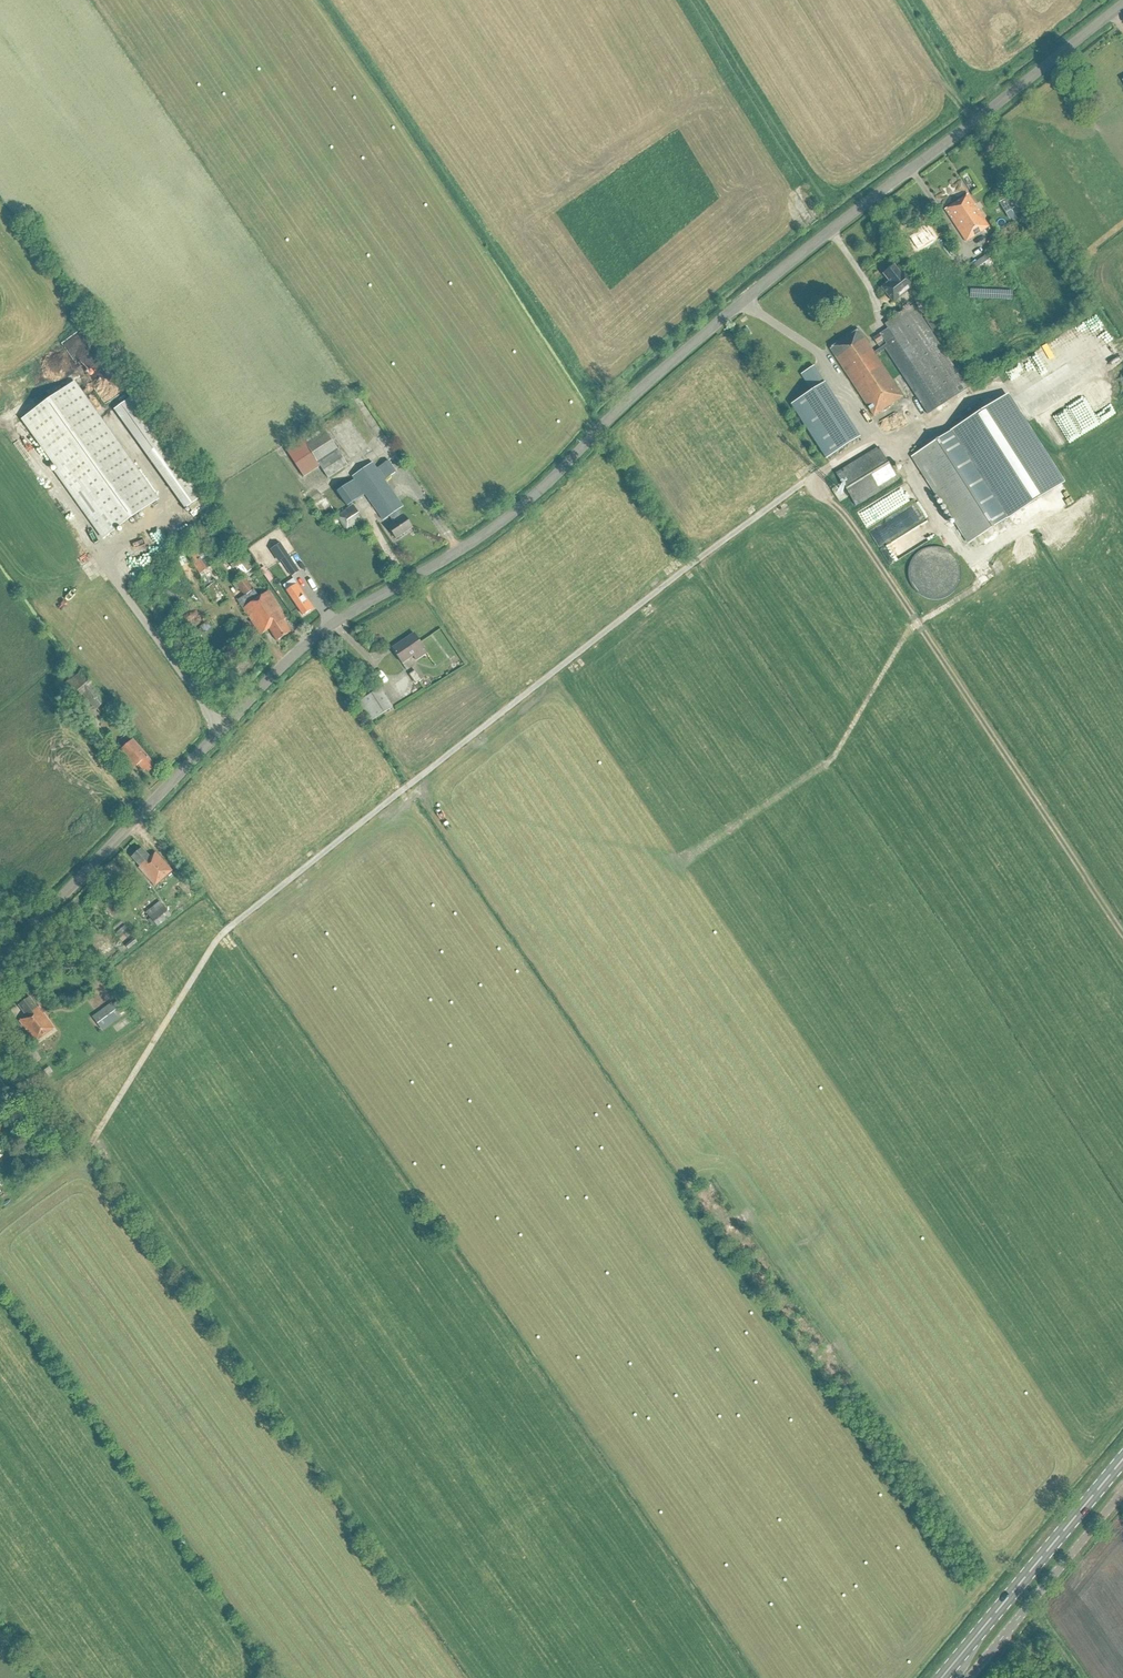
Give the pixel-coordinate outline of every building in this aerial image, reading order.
[(966,242),(989,227),(968,195),(945,210),(966,242)] [(1005,214),(1016,207),(1009,196),(998,203),(1005,214)] [(917,252),(933,241),(927,232),(911,242),(917,252)] [(972,266),(978,276),(983,273),(988,280),(996,274),(991,266),(993,265),(986,256),(972,266)] [(883,275),(889,282),(881,288),(895,305),(917,287),(904,271),(900,274),(894,266),(883,275)] [(927,414),(967,388),(914,306),(884,325),(887,329),(879,334),(886,345),(874,353),(859,330),(829,349),(873,416),(903,397),(875,356),(885,349),(927,414)] [(1070,372),(1122,345),(1122,324),(1116,310),(1025,356),(1038,381),(1047,376),(1050,383),(1070,373),(1070,372)] [(938,326),(930,315),(924,319),(931,331),(938,326)] [(878,336),(872,340),(875,345),(881,341),(878,336)] [(1105,371),(1116,363),(1109,353),(1098,361),(1105,371)] [(105,367),(108,361),(100,357),(97,363),(105,367)] [(825,382),(813,366),(800,375),(811,391),(790,405),(825,459),(859,437),(824,383),(825,382)] [(160,501),(75,383),(20,422),(56,472),(53,474),(102,542),(160,501)] [(1005,397),(911,458),(938,499),(940,499),(969,544),(1061,484),(1005,397)] [(303,477),(319,467),(327,478),(345,466),(322,433),(320,435),(317,429),(285,450),(303,477)] [(160,445),(196,502),(214,491),(178,434),(160,445)] [(855,506),(898,480),(878,447),(835,473),(855,506)] [(388,461),(382,465),(378,468),(385,479),(396,472),(388,461)] [(337,492),(347,507),(365,495),(383,521),(389,516),(394,523),(388,527),(396,539),(412,528),(404,516),(402,518),(397,511),(403,507),(372,463),(352,477),(354,480),(346,486),(337,492)] [(802,467),(791,473),(795,481),(807,474),(802,467)] [(870,509),(879,523),(914,501),(904,486),(870,509)] [(218,494),(208,496),(211,512),(221,509),(218,494)] [(342,507),(335,496),(328,500),(335,512),(342,507)] [(364,522),(352,505),(335,516),(347,533),(364,522)] [(150,563),(186,532),(177,521),(171,526),(167,521),(154,532),(157,536),(140,550),(150,563)] [(926,521),(890,542),(898,555),(933,534),(926,521)] [(288,557),(289,557),(280,543),(270,550),(278,562),(281,561),(282,562),(288,557)] [(949,595),(953,592),(956,589),(958,584),(960,580),(961,575),(961,570),(960,565),(958,561),(956,556),(953,553),(949,550),(944,547),(940,546),(935,545),(930,545),(925,547),(921,548),(917,551),(913,555),(910,559),(908,563),(907,568),(906,573),(907,577),(908,582),(910,587),(913,591),(917,594),(921,597),(925,599),(930,600),(935,600),(940,599),(944,598),(949,595)] [(213,565),(201,548),(188,557),(208,587),(219,579),(210,567),(213,565)] [(137,551),(129,559),(139,569),(147,561),(137,551)] [(299,551),(292,556),(302,571),(309,566),(299,551)] [(292,576),(299,571),(289,557),(288,557),(282,562),(292,576)] [(231,570),(224,560),(214,567),(225,582),(229,579),(226,574),(231,570)] [(310,576),(299,582),(314,609),(325,603),(310,576)] [(260,599),(244,577),(235,584),(246,598),(239,602),(260,635),(269,629),(277,641),(291,632),(283,621),(287,618),(269,592),(260,599)] [(287,591),(303,615),(311,610),(308,606),(311,605),(297,584),(287,591)] [(197,631),(200,635),(212,627),(208,622),(197,631)] [(416,661),(427,653),(414,634),(392,648),(402,664),(413,656),(416,661)] [(416,665),(426,679),(433,674),(423,660),(416,665)] [(95,710),(106,701),(93,686),(82,672),(70,681),(69,680),(63,685),(76,700),(83,695),(95,710)] [(405,688),(419,688),(420,672),(405,672),(405,688)] [(370,721),(392,708),(380,689),(358,703),(370,721)] [(149,772),(156,766),(147,756),(133,740),(120,752),(134,768),(138,764),(144,771),(146,769),(149,772)] [(155,886),(171,871),(156,853),(150,858),(142,849),(132,857),(140,867),(139,868),(155,886)] [(171,916),(164,907),(161,902),(146,913),(157,927),(171,916)] [(35,1042),(54,1028),(39,1007),(37,1008),(30,998),(19,1006),(26,1016),(19,1021),(35,1042)] [(101,1032),(120,1019),(125,1015),(117,1003),(113,1006),(112,1005),(92,1018),(101,1032)] [(125,1020),(128,1025),(137,1020),(133,1015),(125,1020)] [(25,1054),(34,1066),(42,1061),(36,1053),(37,1052),(34,1048),(25,1054)] [(10,1078),(6,1072),(0,1076),(0,1097),(8,1091),(3,1084),(10,1078)]
